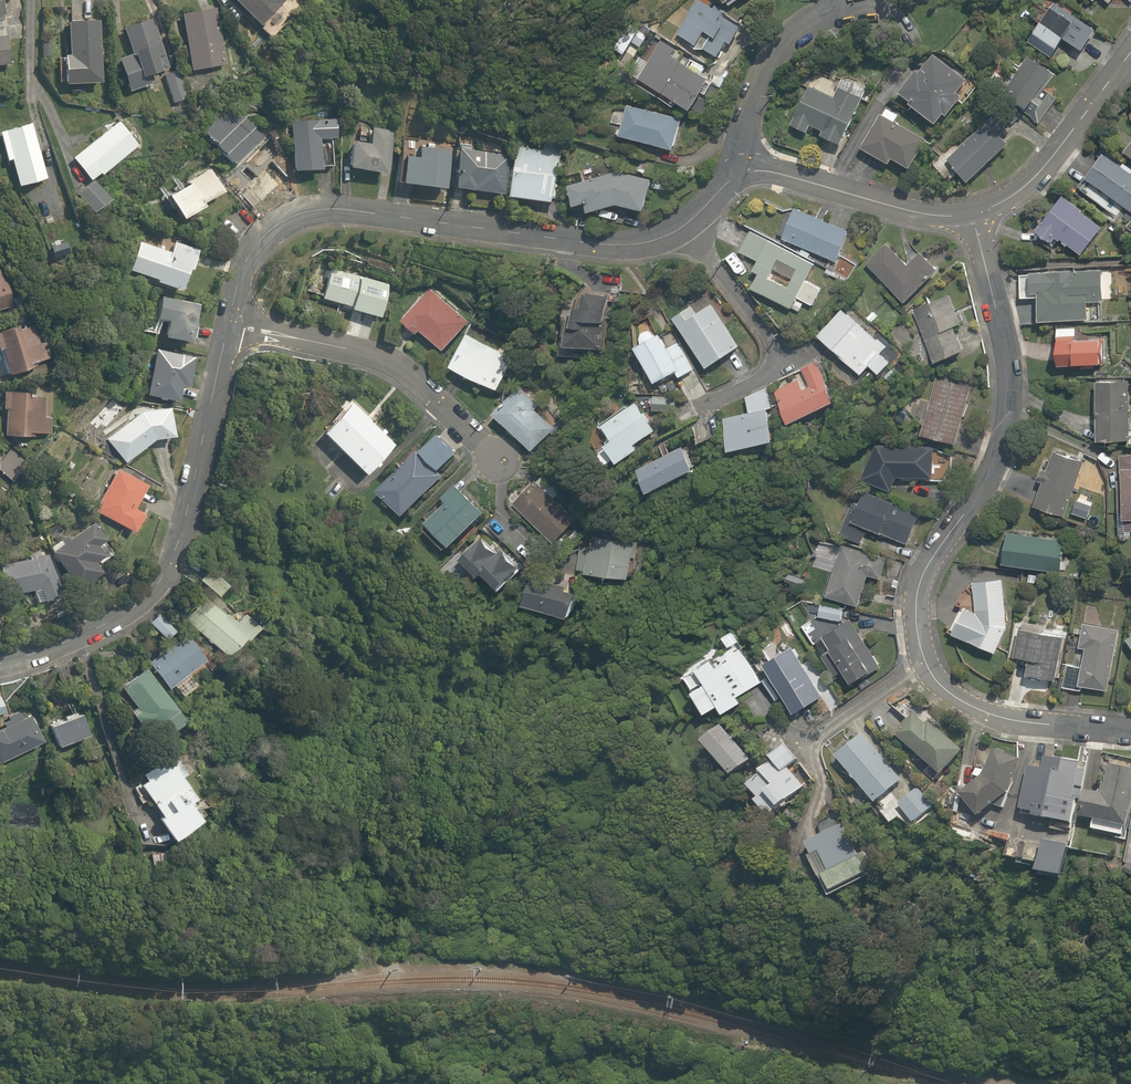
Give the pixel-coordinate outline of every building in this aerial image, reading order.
[(275,42),(301,15),(285,0),(231,0),(275,42)] [(684,17),(687,19),(677,35),(702,52),(704,49),(716,56),(726,40),(730,42),(740,27),(720,14),(724,8),(715,3),(711,9),(697,0),(695,0),(684,17)] [(1077,49),(1093,29),(1054,0),(1049,0),(1022,35),(1050,56),(1063,38),(1077,49)] [(217,8),(183,15),(184,22),(177,23),(180,36),(186,35),(194,78),(229,71),(217,8)] [(152,20),(124,30),(126,37),(122,39),(126,49),(130,47),(133,57),(120,62),(132,98),(149,93),(146,85),(162,79),(169,68),(152,20)] [(636,49),(650,27),(639,20),(625,42),(636,49)] [(67,57),(59,58),(61,80),(69,80),(69,83),(102,81),(99,21),(71,23),(72,52),(67,52),(67,57)] [(11,67),(7,35),(1,36),(1,32),(0,32),(0,69),(11,67)] [(668,55),(674,46),(661,38),(637,78),(685,107),(704,77),(668,55)] [(966,74),(940,52),(937,56),(930,51),(917,68),(913,64),(895,85),(905,94),(901,98),(928,122),(936,112),(941,115),(958,95),(952,90),(966,74)] [(1043,88),(1054,71),(1025,51),(997,92),(1040,123),(1058,98),(1043,88)] [(183,69),(165,75),(177,109),(194,103),(183,69)] [(807,76),(794,106),(796,107),(787,126),(804,133),(808,123),(818,127),(815,134),(837,144),(858,98),(807,76)] [(338,80),(324,83),(326,94),(340,91),(338,80)] [(678,114),(624,103),(623,113),(613,111),(610,124),(620,126),(618,137),(671,148),(678,114)] [(892,121),(898,111),(886,104),(860,146),(886,162),(889,157),(904,166),(921,138),(892,121)] [(232,164),(260,140),(234,110),(206,134),(232,164)] [(321,137),(335,136),(333,116),(289,120),(294,175),(325,172),(321,137)] [(964,179),(1005,141),(986,121),(945,159),(964,179)] [(33,193),(42,190),(49,180),(33,124),(2,133),(12,166),(15,165),(23,190),(33,193)] [(93,185),(143,150),(126,127),(77,162),(82,170),(76,174),(84,186),(90,182),(93,185)] [(369,148),(352,148),(351,176),(389,177),(390,131),(370,131),(369,148)] [(1119,147),(1130,157),(1130,133),(1119,147)] [(566,146),(525,144),(523,202),(564,203),(566,146)] [(419,161),(401,159),(399,189),(447,193),(450,150),(420,148),(419,161)] [(1079,188),(1111,215),(1119,205),(1130,215),(1130,214),(1130,177),(1127,174),(1130,169),(1130,168),(1120,159),(1116,165),(1097,149),(1078,172),(1087,179),(1079,188)] [(510,153),(459,150),(456,192),(508,195),(510,153)] [(208,205),(226,194),(205,158),(161,185),(187,228),(212,212),(208,205)] [(620,172),(576,191),(585,212),(596,210),(598,220),(627,209),(652,219),(658,180),(620,172)] [(1028,228),(1044,242),(1051,234),(1073,253),(1098,224),(1060,192),(1028,228)] [(846,230),(789,207),(777,237),(834,260),(846,230)] [(804,279),(813,260),(746,226),(734,249),(752,258),(747,270),(754,274),(748,287),(798,313),(803,303),(810,306),(820,287),(804,279)] [(138,240),(128,270),(158,280),(156,287),(185,297),(201,250),(166,239),(163,249),(138,240)] [(935,271),(916,250),(903,262),(889,246),(867,266),(901,303),(935,271)] [(19,304),(5,258),(0,259),(0,310),(19,304)] [(323,265),(316,297),(342,302),(340,309),(375,316),(383,277),(323,265)] [(1034,319),(1085,319),(1085,302),(1113,302),(1113,296),(1130,296),(1129,270),(1017,271),(1017,298),(1034,298),(1034,319)] [(420,335),(435,350),(468,319),(432,281),(397,314),(419,337),(420,335)] [(577,304),(567,303),(562,342),(600,348),(607,295),(579,291),(577,304)] [(950,324),(956,322),(949,296),(913,306),(928,359),(958,351),(950,324)] [(160,300),(156,322),(171,324),(168,341),(195,346),(201,307),(160,300)] [(692,310),(687,302),(668,313),(700,365),(736,343),(709,300),(692,310)] [(886,345),(850,307),(846,311),(842,307),(815,333),(855,376),(865,367),(873,375),(888,361),(879,352),(886,345)] [(651,331),(647,323),(624,335),(648,381),(670,370),(675,380),(693,371),(678,340),(663,347),(654,329),(651,331)] [(39,374),(36,364),(56,359),(51,341),(41,344),(37,325),(0,335),(0,351),(1,355),(4,354),(11,381),(39,374)] [(512,357),(464,331),(446,364),(494,390),(512,357)] [(1101,335),(1049,334),(1049,361),(1100,361),(1101,335)] [(145,399),(181,406),(185,387),(192,389),(198,358),(154,350),(145,399)] [(817,357),(797,364),(801,375),(770,386),(782,419),(832,401),(817,357)] [(968,386),(935,377),(919,431),(952,441),(968,386)] [(1126,379),(1091,378),(1090,437),(1125,438),(1126,379)] [(520,386),(493,416),(528,448),(555,417),(520,386)] [(763,406),(769,405),(765,388),(741,394),(744,410),(716,417),(723,447),(770,436),(763,406)] [(391,441),(346,394),(311,427),(357,474),(391,441)] [(633,445),(631,441),(655,425),(635,396),(596,422),(606,436),(597,442),(601,447),(594,452),(602,463),(611,457),(612,459),(633,445)] [(4,398),(4,414),(8,414),(8,441),(52,442),(52,423),(47,423),(48,400),(4,398)] [(140,413),(106,437),(126,465),(157,444),(179,442),(174,411),(140,413)] [(399,515),(443,475),(437,468),(455,452),(435,431),(416,448),(426,459),(383,498),(399,515)] [(881,445),(881,440),(870,440),(858,474),(863,476),(861,480),(890,492),(891,476),(930,477),(931,447),(881,445)] [(681,444),(632,466),(642,486),(690,464),(681,444)] [(1062,514),(1081,460),(1050,449),(1031,503),(1062,514)] [(15,454),(0,473),(16,485),(31,466),(15,454)] [(947,454),(931,454),(931,481),(946,481),(947,454)] [(1118,458),(1119,530),(1130,530),(1130,457),(1118,458)] [(553,498),(563,487),(542,467),(508,502),(549,541),(573,516),(553,498)] [(136,512),(148,486),(114,471),(94,515),(138,535),(146,517),(136,512)] [(451,482),(436,497),(439,501),(421,519),(445,543),(479,510),(451,482)] [(839,533),(860,541),(865,528),(902,544),(917,509),(860,485),(839,533)] [(97,522),(58,544),(61,549),(54,553),(69,581),(87,590),(107,579),(101,568),(111,562),(103,547),(109,544),(97,522)] [(592,542),(582,541),(579,570),(627,575),(629,555),(634,556),(637,534),(593,529),(592,542)] [(1064,535),(1000,529),(997,563),(1060,569),(1064,535)] [(516,565),(495,545),(493,548),(478,534),(455,559),(471,574),(475,570),(494,588),(516,565)] [(822,594),(855,604),(863,576),(875,580),(883,553),(844,542),(838,563),(831,561),(822,594)] [(1,568),(11,597),(35,589),(41,609),(63,602),(47,553),(1,568)] [(204,560),(192,572),(209,588),(221,576),(204,560)] [(524,574),(519,603),(565,612),(571,583),(524,574)] [(958,606),(947,631),(991,650),(1005,621),(997,577),(969,582),(972,610),(958,606)] [(252,621),(236,607),(229,615),(203,593),(183,617),(217,646),(252,621)] [(818,602),(816,618),(838,620),(840,605),(818,602)] [(838,670),(845,681),(849,678),(854,686),(879,671),(845,617),(810,639),(832,674),(838,670)] [(1078,665),(1064,662),(1059,687),(1079,691),(1080,685),(1106,690),(1118,630),(1079,622),(1074,647),(1081,649),(1078,665)] [(1016,626),(1011,654),(1025,657),(1022,674),(1050,679),(1058,634),(1016,626)] [(730,627),(717,633),(724,647),(737,640),(730,627)] [(1120,634),(1130,651),(1130,628),(1120,634)] [(151,665),(166,685),(171,680),(179,690),(193,678),(187,670),(205,654),(189,634),(151,665)] [(776,647),(772,640),(757,648),(762,657),(756,661),(763,674),(757,677),(765,692),(770,701),(779,696),(788,714),(816,698),(786,642),(776,647)] [(707,656),(688,666),(691,671),(683,675),(688,685),(685,686),(698,710),(712,702),(718,713),(740,701),(736,694),(759,681),(739,645),(709,661),(707,656)] [(133,705),(129,707),(142,727),(172,708),(145,665),(118,682),(133,705)] [(74,707),(48,716),(55,738),(82,729),(74,707)] [(0,726),(0,754),(38,737),(28,714),(0,726)] [(924,726),(910,714),(892,734),(936,774),(958,749),(927,722),(924,726)] [(718,721),(695,737),(721,775),(744,760),(718,721)] [(864,731),(831,756),(867,803),(899,779),(864,731)] [(784,766),(796,757),(781,739),(761,755),(762,757),(748,769),(752,773),(739,783),(749,795),(746,797),(763,817),(774,808),(772,806),(799,784),(784,766)] [(1019,757),(989,747),(979,776),(953,792),(972,815),(1001,794),(1019,757)] [(181,772),(185,769),(174,751),(169,754),(166,749),(132,771),(155,807),(152,809),(170,837),(206,803),(201,794),(191,800),(188,796),(185,798),(182,794),(191,788),(181,772)] [(1045,771),(1029,767),(1020,808),(1036,812),(1034,818),(1062,823),(1074,765),(1047,760),(1045,771)] [(1078,788),(1073,814),(1088,817),(1085,828),(1122,835),(1130,791),(1130,768),(1102,762),(1096,792),(1078,788)] [(906,793),(895,802),(912,822),(923,813),(906,793)] [(864,875),(840,824),(799,844),(822,894),(864,875)] [(1045,842),(1007,837),(1005,858),(1042,863),(1045,842)] [(169,849),(145,850),(146,866),(170,866),(169,849)]
